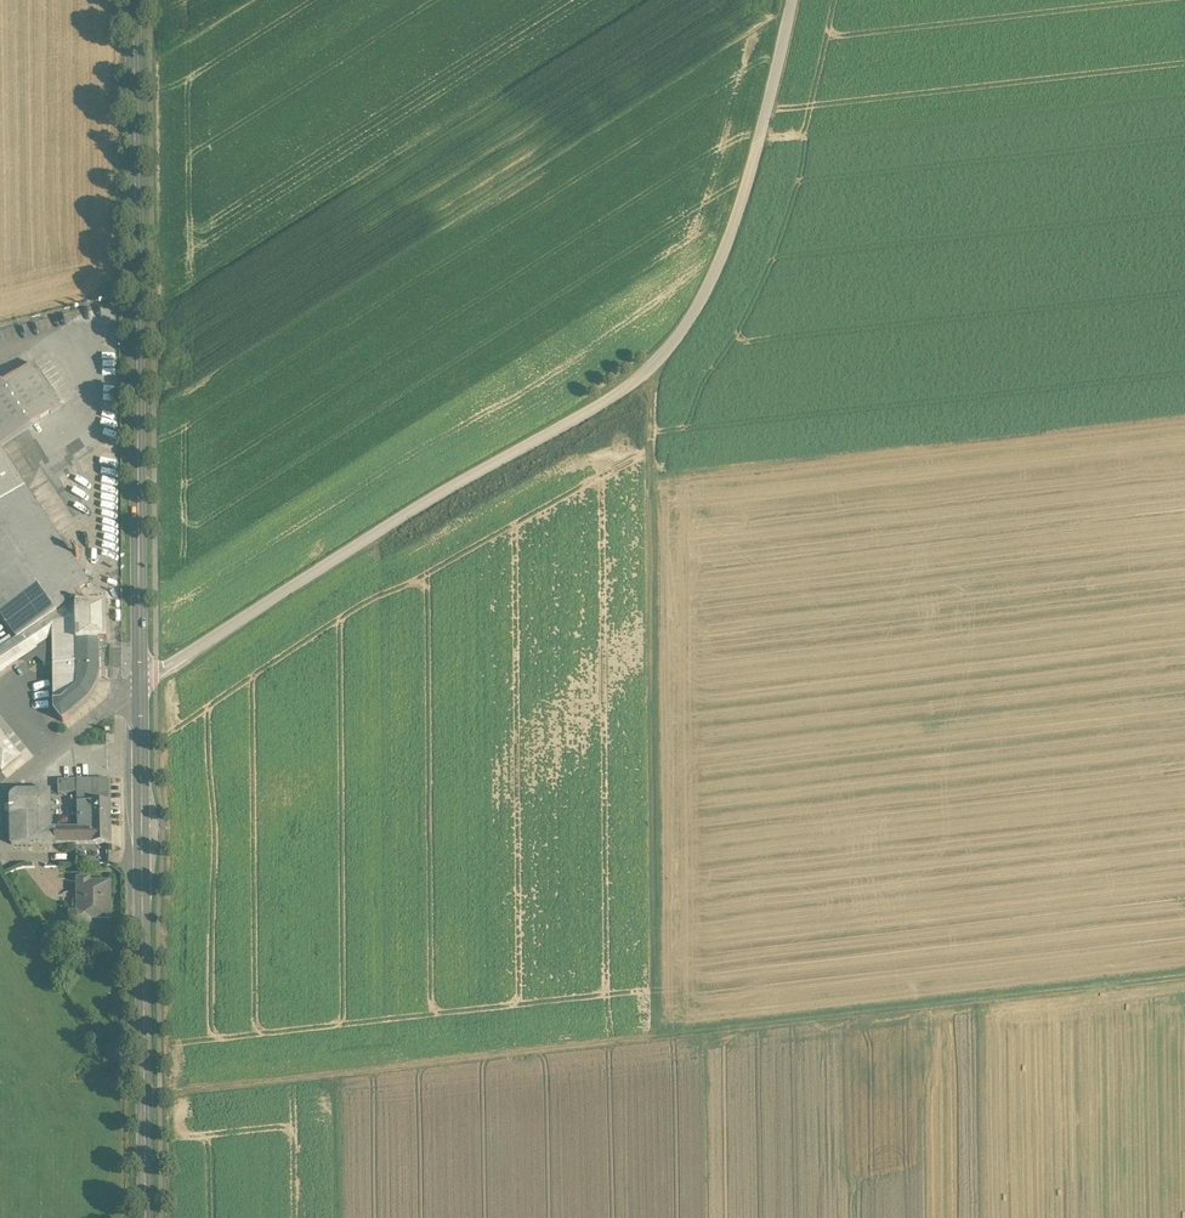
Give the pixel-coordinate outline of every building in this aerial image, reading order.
[(61,406),(33,365),(0,387),(0,447),(61,406)] [(0,449),(0,615),(4,621),(16,639),(26,633),(65,607),(61,601),(73,593),(88,583),(0,449)] [(73,593),(61,601),(65,607),(77,599),(73,593)] [(65,607),(26,633),(37,649),(54,663),(54,678),(55,713),(63,722),(87,702),(93,694),(96,687),(98,681),(99,675),(99,643),(107,642),(106,606),(81,606),(81,604),(77,605),(77,599),(65,607)] [(4,621),(0,624),(0,627),(11,643),(16,639),(4,621)] [(0,650),(0,673),(23,658),(37,649),(26,633),(16,639),(11,643),(0,650)] [(37,649),(23,658),(29,668),(38,661),(47,668),(47,678),(54,678),(54,663),(37,649)] [(0,745),(0,771),(2,773),(21,757),(6,740),(0,745)] [(86,781),(58,782),(58,794),(78,794),(86,793),(86,781)] [(108,781),(86,781),(86,793),(78,794),(78,830),(67,831),(67,845),(109,845),(108,781)] [(51,793),(17,793),(16,793),(16,794),(14,795),(12,796),(10,798),(10,801),(10,814),(51,814),(51,793)] [(51,814),(10,814),(10,827),(11,842),(11,846),(52,845),(51,831),(51,814)] [(61,845),(61,831),(51,831),(52,845),(61,845)] [(91,881),(78,881),(79,915),(70,915),(70,927),(91,927),(91,921),(93,921),(111,921),(113,921),(112,906),(108,906),(107,885),(91,885),(91,881)] [(111,921),(93,921),(94,954),(112,954),(111,921)]
